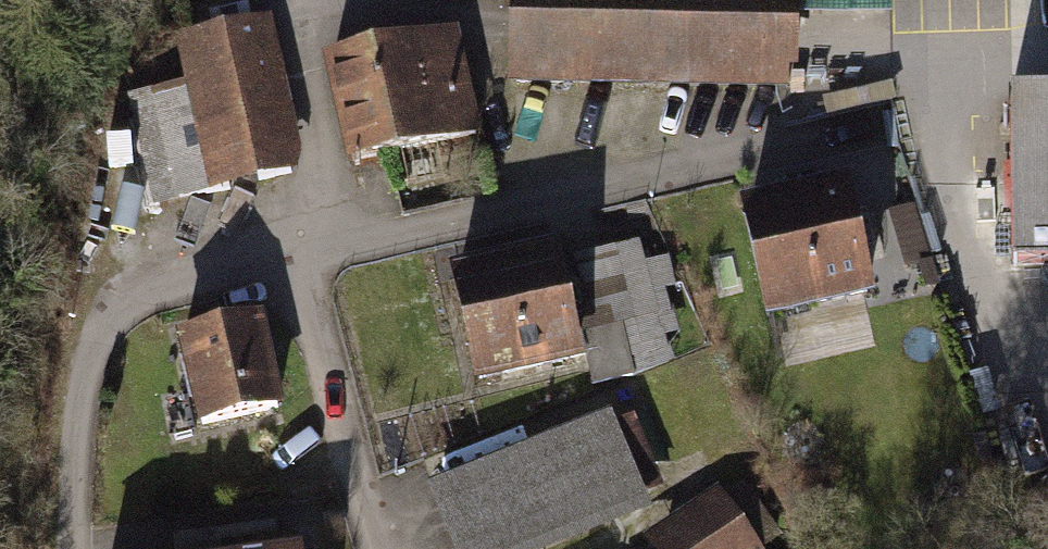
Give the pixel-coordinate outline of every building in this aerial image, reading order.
[(510,81),(794,87),(795,0),(512,0),(510,81)] [(896,0),(804,0),(804,12),(897,10),(896,0)] [(269,17),(175,41),(185,84),(209,195),(295,179),(302,154),(269,17)] [(449,43),(334,70),(356,163),(471,137),(449,43)] [(128,97),(154,208),(209,195),(185,84),(128,97)] [(1023,264),(1047,264),(1047,108),(1020,108),(1023,264)] [(850,193),(742,219),(771,340),(880,314),(850,193)] [(553,263),(458,283),(482,393),(577,372),(553,263)] [(271,324),(177,349),(201,439),(295,414),(271,324)] [(438,498),(459,548),(583,548),(648,523),(609,429),(438,498)] [(654,543),(658,548),(752,548),(721,500),(654,543)]
